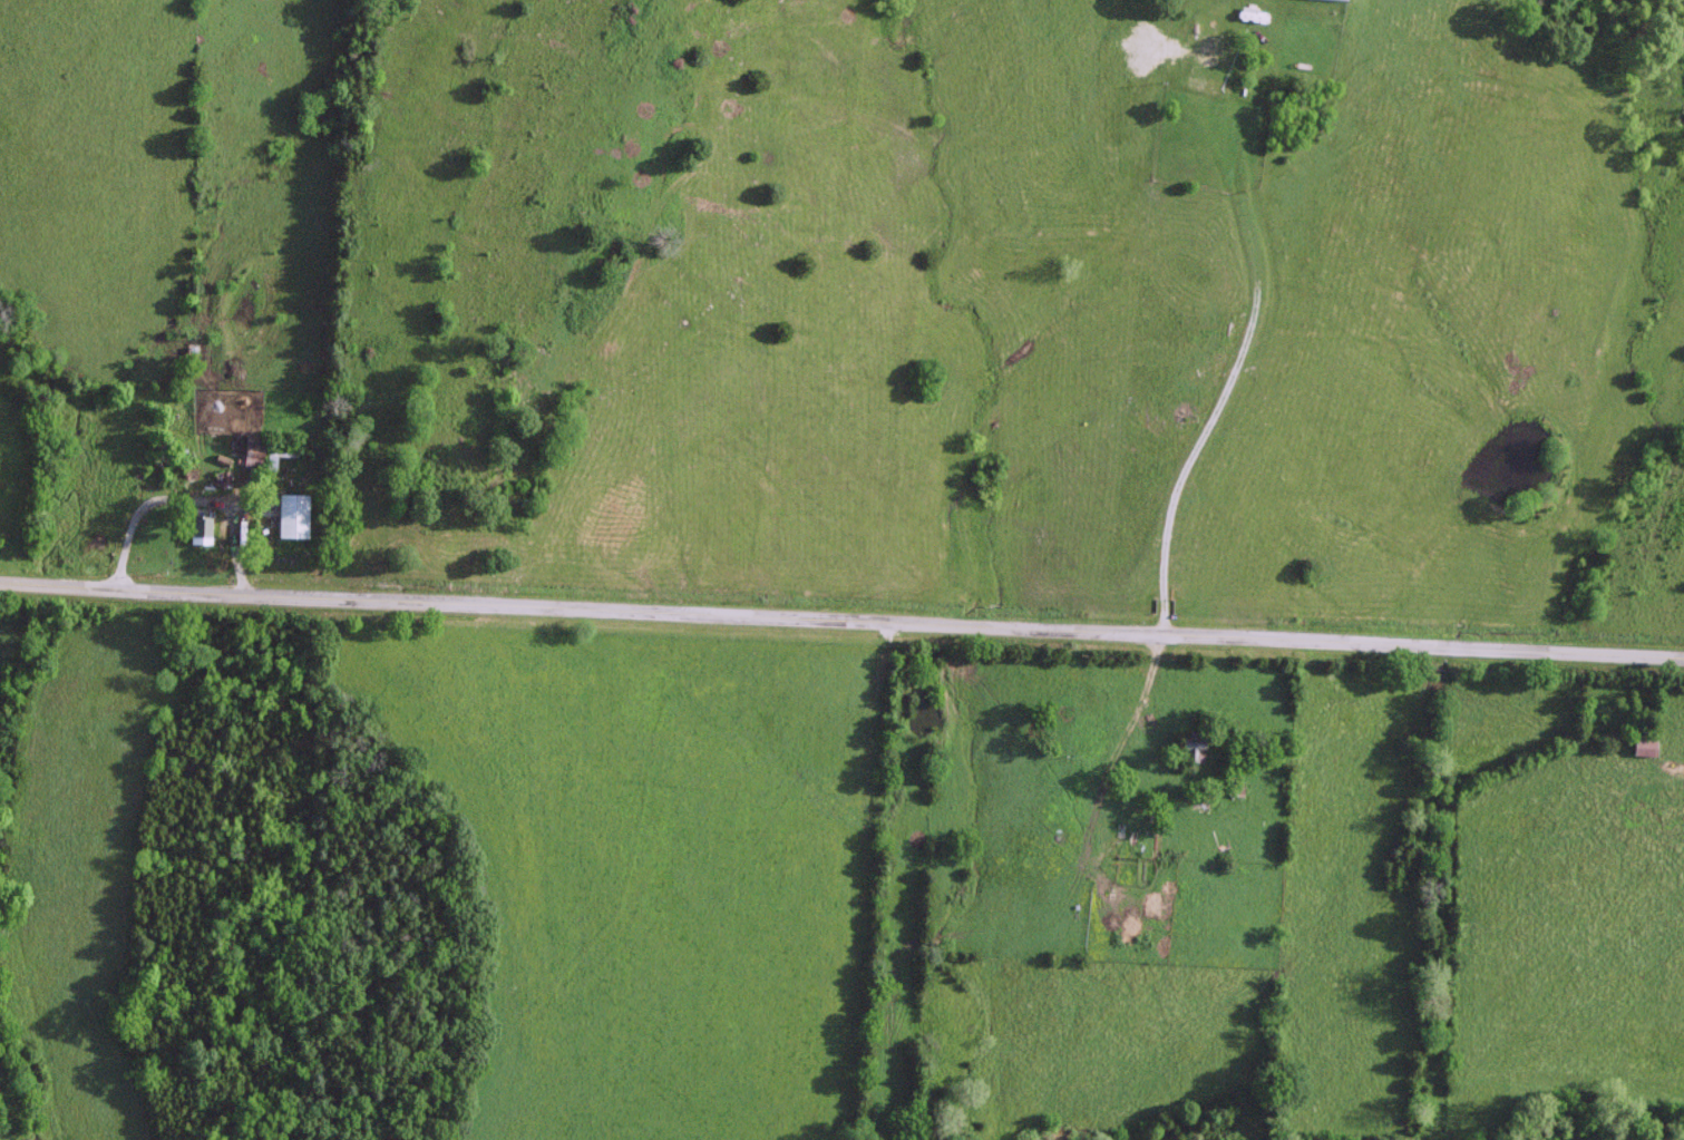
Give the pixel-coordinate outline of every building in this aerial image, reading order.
[(1225,38),(1201,38),(1201,60),(1225,60),(1225,38)] [(262,435),(241,435),(241,466),(262,466),(262,435)] [(275,470),(276,455),(297,457),(298,444),(266,442),(264,469),(275,470)] [(276,538),(308,538),(308,493),(276,493),(276,538)] [(210,542),(210,509),(190,509),(190,542),(210,542)] [(1185,750),(1185,762),(1201,762),(1201,736),(1177,736),(1177,750),(1185,750)] [(1134,855),(1151,856),(1153,831),(1136,830),(1134,855)]
